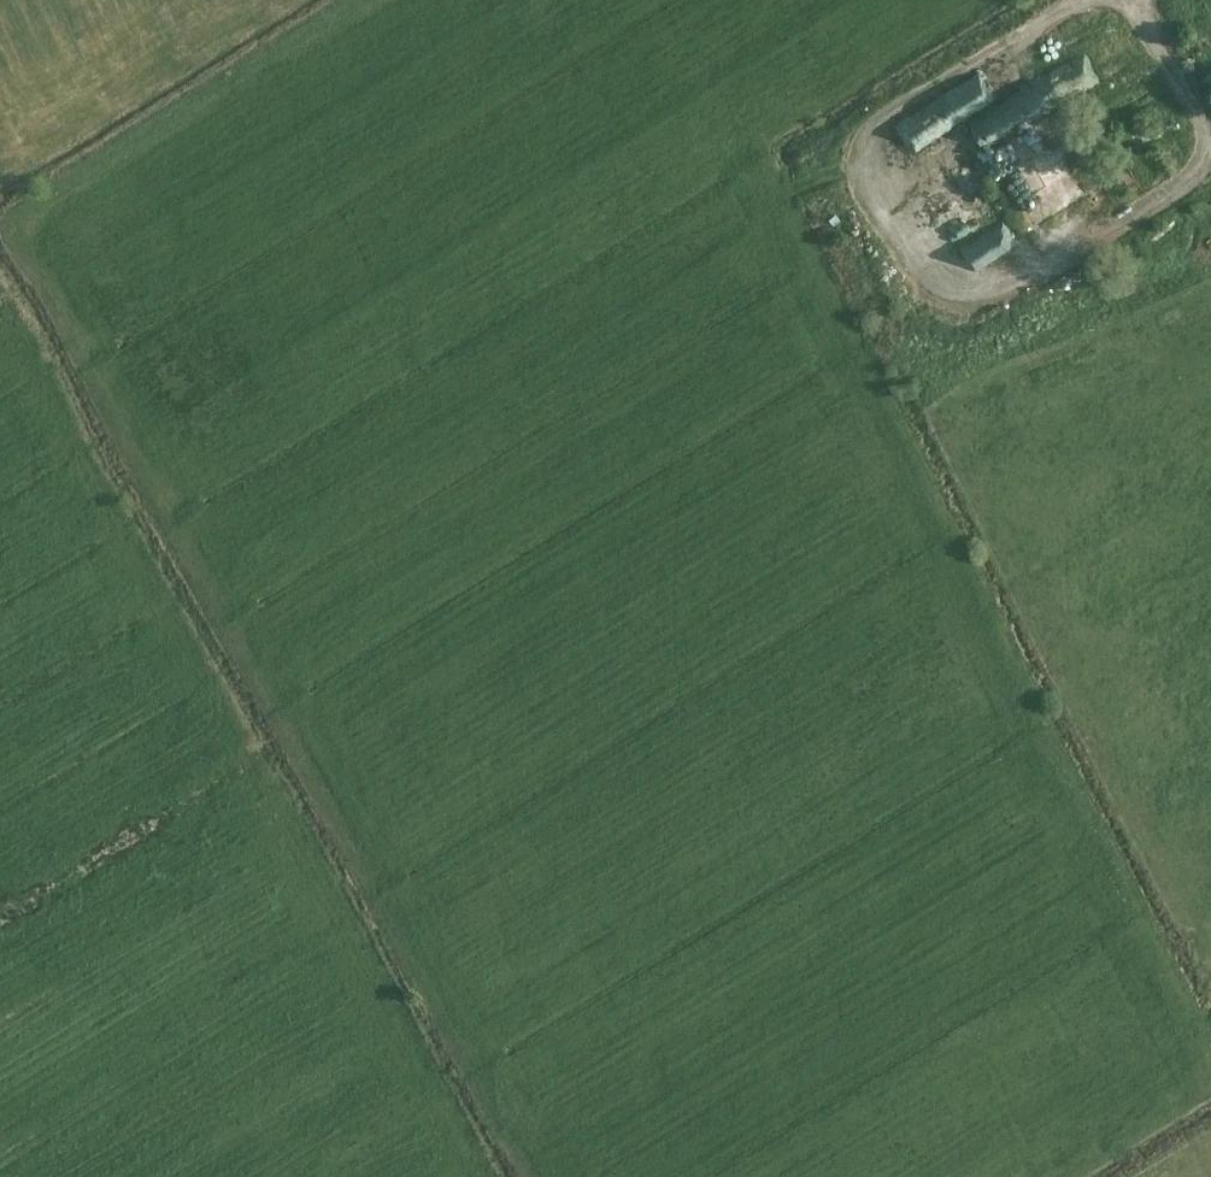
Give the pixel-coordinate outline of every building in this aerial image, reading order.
[(1035,160),(1069,144),(1056,116),(983,150),(1004,195),(1043,177),(1035,160)]
